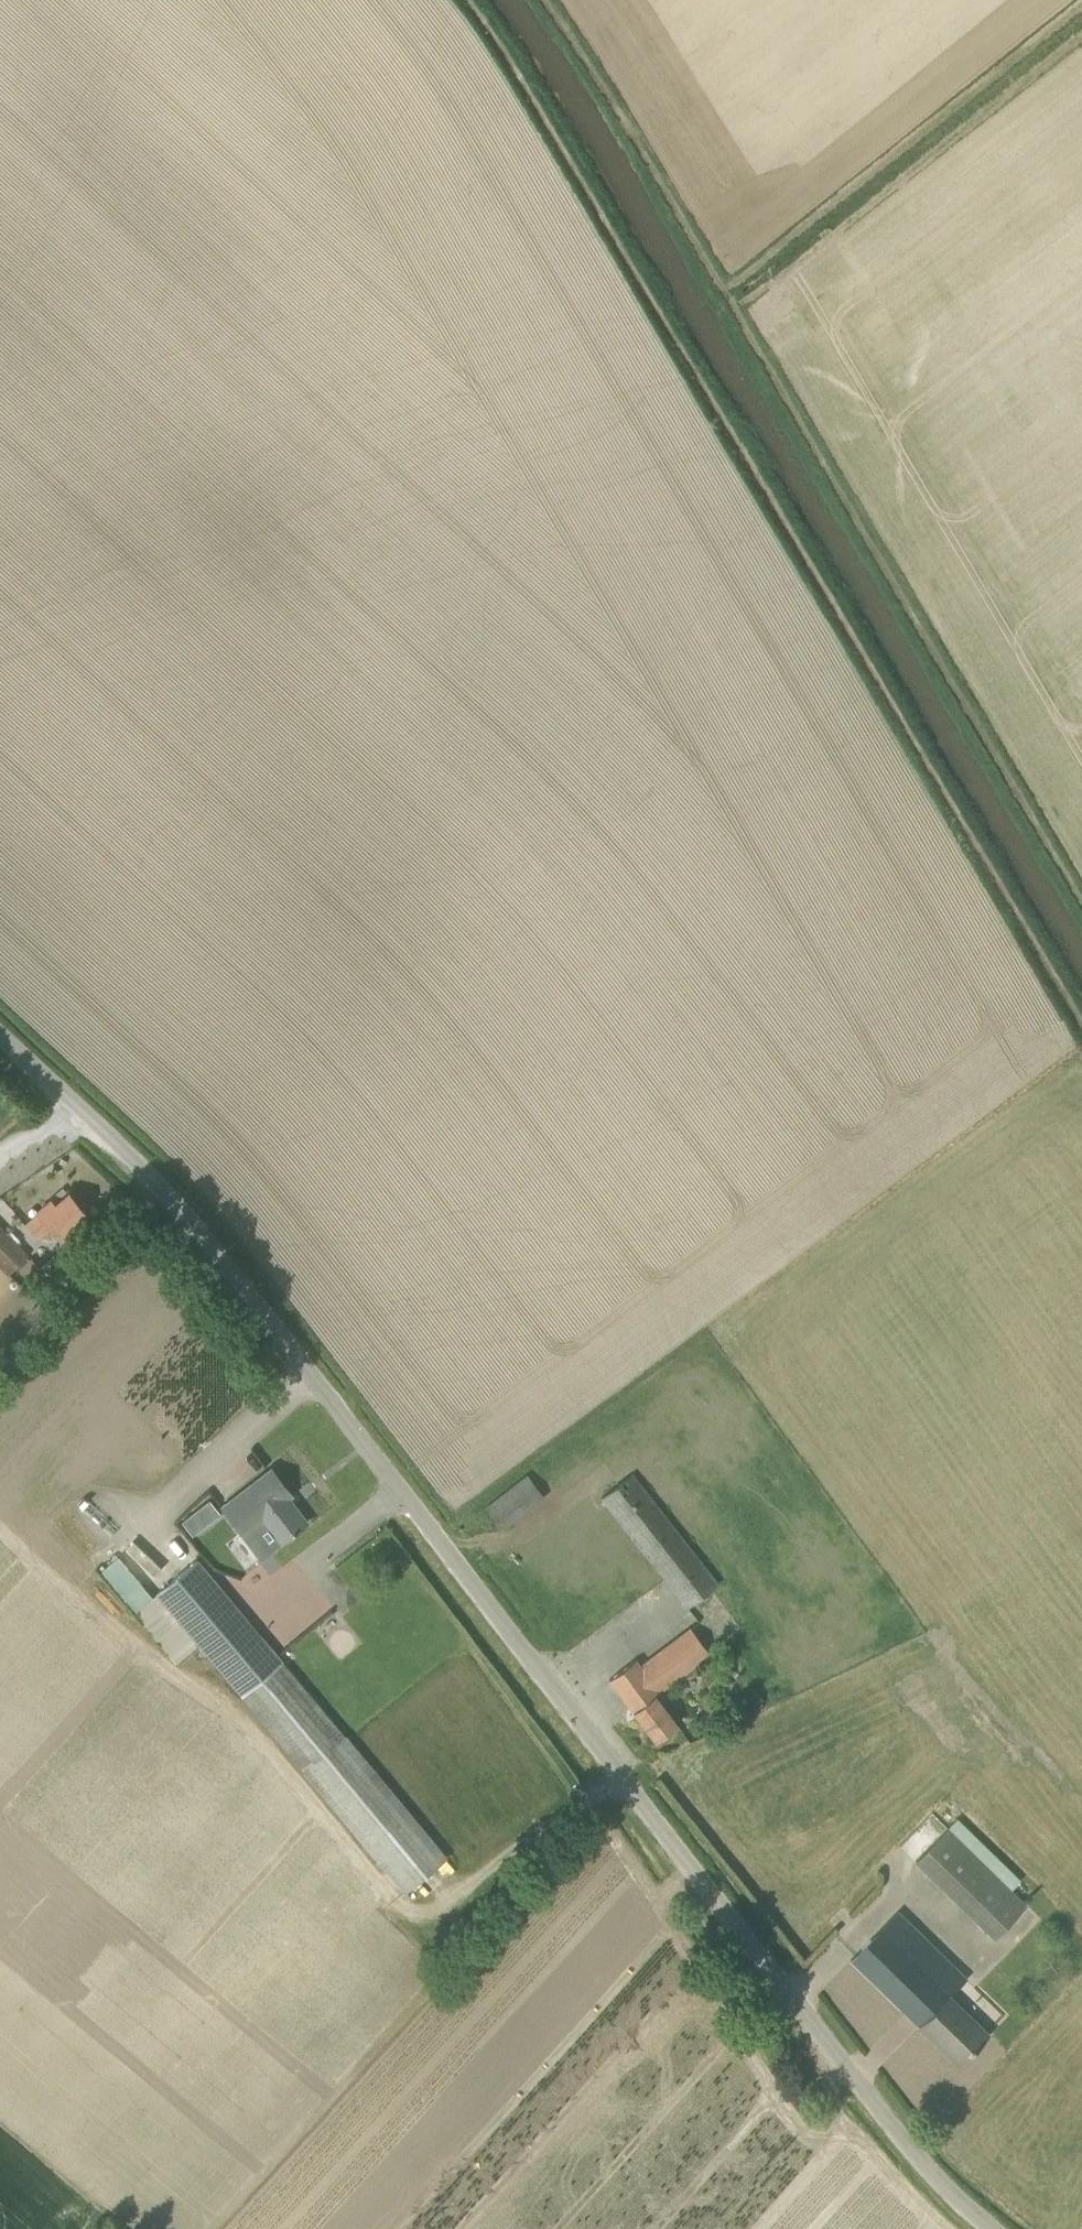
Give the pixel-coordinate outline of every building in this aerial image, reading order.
[(88,1216),(69,1193),(55,1205),(51,1200),(38,1211),(39,1213),(25,1224),(37,1237),(38,1237),(51,1226),(61,1239),(88,1216)] [(28,1255),(0,1226),(0,1265),(9,1274),(28,1255)] [(261,1556),(281,1542),(307,1522),(295,1506),(292,1509),(285,1500),(292,1495),(272,1468),(223,1506),(261,1556)] [(688,1607),(706,1594),(719,1583),(633,1473),(602,1498),(688,1607)] [(527,1475),(485,1507),(502,1530),(544,1497),(527,1475)] [(128,1601),(145,1588),(119,1557),(102,1570),(128,1601)] [(203,1647),(306,1768),(408,1890),(430,1872),(447,1858),(242,1613),(197,1559),(181,1573),(158,1592),(203,1647)] [(656,1692),(709,1653),(691,1628),(641,1666),(636,1659),(610,1679),(656,1740),(679,1723),(656,1692)] [(995,1938),(1027,1905),(1011,1889),(949,1828),(916,1862),(995,1938)] [(933,1943),(899,1910),(851,1959),(959,2064),(990,2033),(951,1995),(968,1978),(944,1955),(949,1950),(938,1938),(933,1943)]
